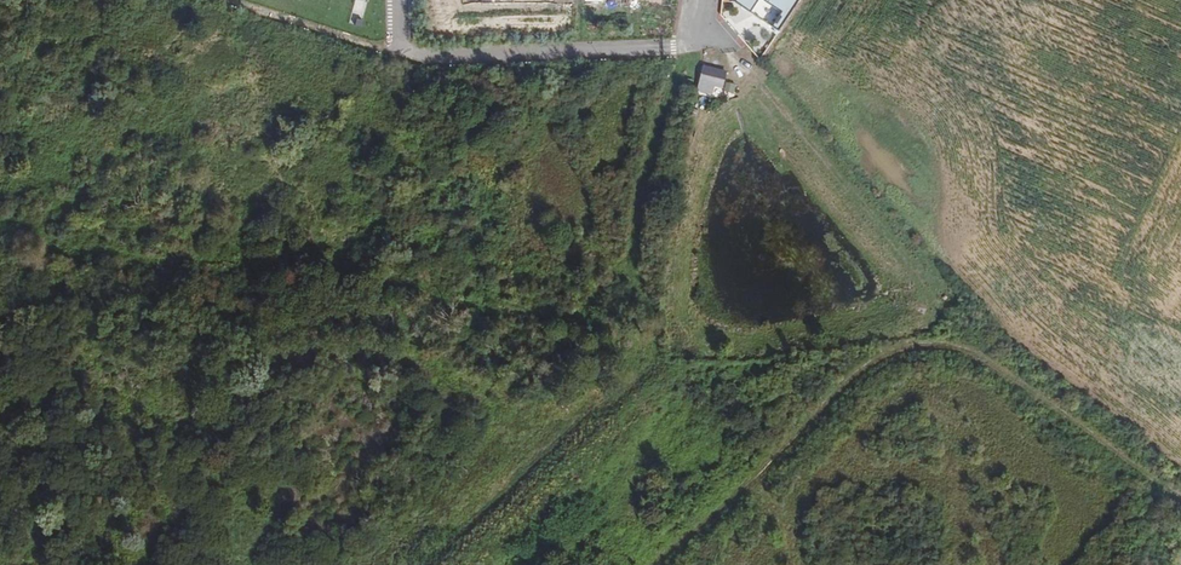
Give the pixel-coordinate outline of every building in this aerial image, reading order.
[(735,2),(779,31),(800,0),(736,0),(735,2)] [(727,65),(701,61),(696,92),(715,95),(716,84),(724,85),(727,65)]
